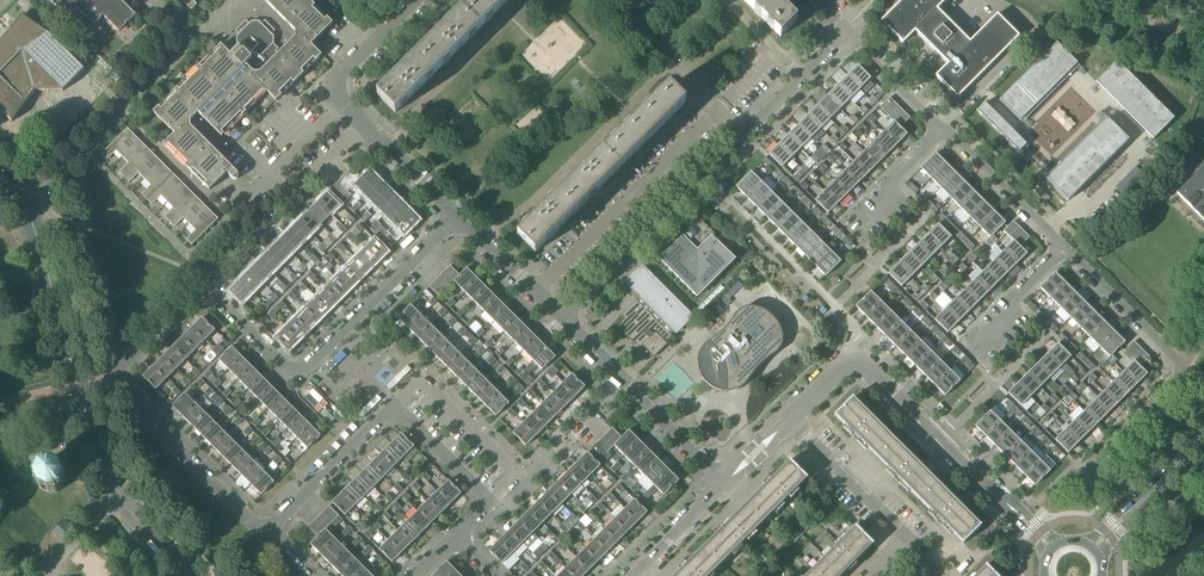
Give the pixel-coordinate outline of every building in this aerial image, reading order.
[(69,19),(77,12),(76,11),(78,9),(94,25),(102,18),(101,17),(103,15),(119,32),(127,24),(126,24),(128,22),(136,15),(121,0),(50,0),(69,19)] [(172,132),(175,134),(164,144),(209,190),(226,173),(232,179),(233,179),(234,180),(235,180),(236,179),(237,179),(238,179),(238,178),(239,177),(239,176),(239,175),(238,175),(238,174),(238,173),(190,126),(190,120),(198,113),(219,134),(264,89),(276,101),(281,95),(279,93),(295,77),(297,80),(299,78),(296,75),(319,53),(311,45),(333,23),(327,18),(325,20),(312,8),(315,5),(309,0),(264,0),(295,31),(295,37),(278,55),(275,52),(278,49),(273,44),(274,36),(271,34),(275,31),(264,20),(261,24),(259,21),(251,21),(249,24),(246,20),(235,31),(239,34),(237,36),(236,44),(238,45),(232,52),(230,54),(221,45),(219,47),(221,49),(161,109),(158,107),(153,112),(172,132)] [(191,10),(192,9),(197,4),(193,0),(182,0),(191,10)] [(445,27),(444,27),(441,24),(435,31),(438,34),(402,70),(399,67),(392,73),(395,76),(377,94),(377,95),(395,113),(417,91),(508,0),(472,0),(445,27)] [(780,37),(781,37),(797,20),(784,7),(787,4),(783,0),(778,0),(777,0),(743,0),(780,37)] [(935,76),(957,98),(1019,36),(997,14),(970,41),(937,9),(946,0),(902,0),(881,21),(903,43),(915,31),(947,64),(935,76)] [(10,124),(35,94),(49,92),(63,91),(84,70),(53,39),(48,34),(23,15),(11,32),(8,35),(0,42),(0,113),(10,124)] [(679,41),(669,52),(675,57),(685,47),(679,41)] [(1055,42),(998,100),(1019,120),(1076,63),(1055,42)] [(91,63),(72,44),(69,48),(87,66),(91,63)] [(100,66),(113,79),(115,81),(117,83),(122,78),(105,62),(97,54),(92,58),(100,66)] [(1117,63),(1097,84),(1153,141),(1174,120),(1117,63)] [(858,66),(846,77),(859,90),(870,78),(858,66)] [(846,77),(836,87),(849,100),(859,90),(846,77)] [(669,86),(621,134),(604,150),(603,149),(517,234),(517,235),(535,253),(535,252),(536,252),(686,102),(669,86)] [(836,87),(827,96),(840,109),(849,100),(836,87)] [(866,96),(869,99),(874,104),(878,101),(869,92),(866,96)] [(827,96),(817,106),(830,119),(840,109),(827,96)] [(880,107),(884,112),(894,102),(889,97),(880,107)] [(884,112),(889,117),(899,107),(894,102),(884,112)] [(985,104),(978,111),(1019,153),(1027,145),(985,104)] [(859,109),(864,114),(868,111),(862,105),(859,109)] [(817,106),(807,116),(820,129),(830,119),(817,106)] [(889,117),(894,122),(904,112),(899,107),(889,117)] [(844,114),(854,124),(858,120),(853,115),(852,116),(847,111),(844,114)] [(904,112),(894,122),(900,128),(910,118),(904,112)] [(871,114),(867,117),(873,123),(876,119),(871,114)] [(807,116),(797,126),(810,139),(820,129),(807,116)] [(1108,121),(1048,181),(1068,202),(1129,141),(1108,121)] [(894,122),(883,133),(896,145),(907,134),(900,128),(894,122)] [(861,124),(858,127),(863,132),(867,129),(861,124)] [(839,128),(845,134),(848,130),(843,125),(839,128)] [(797,126),(787,136),(800,149),(810,139),(797,126)] [(116,151),(122,157),(138,141),(136,139),(137,138),(128,129),(128,128),(101,154),(102,155),(107,160),(116,151)] [(848,137),(853,142),(857,139),(851,133),(848,137)] [(883,133),(873,142),(886,155),(896,145),(883,133)] [(830,138),(835,144),(838,140),(833,135),(830,138)] [(787,136),(778,146),(790,158),(800,149),(787,136)] [(124,177),(150,151),(141,142),(140,143),(138,141),(122,157),(128,163),(119,172),(124,177)] [(873,142),(863,152),(876,165),(886,155),(873,142)] [(842,143),(838,147),(843,152),(847,148),(842,143)] [(819,148),(825,153),(828,150),(823,145),(819,148)] [(790,158),(778,146),(769,154),(782,167),(790,158)] [(138,173),(144,179),(160,163),(158,161),(159,160),(150,151),(151,151),(150,151),(124,177),(127,180),(129,182),(138,173)] [(863,152),(854,162),(866,175),(876,165),(863,152)] [(828,157),(833,162),(837,158),(832,153),(828,157)] [(920,168),(930,178),(945,163),(935,153),(920,168)] [(813,154),(810,158),(815,163),(819,160),(813,154)] [(815,163),(810,158),(800,168),(805,173),(815,163)] [(839,166),(843,162),(839,158),(835,162),(839,166)] [(765,164),(772,171),(776,168),(769,161),(765,164)] [(1192,172),(1195,175),(1176,193),(1203,221),(1203,161),(1192,172)] [(854,162),(844,172),(856,185),(866,175),(854,162)] [(146,199),(146,200),(173,173),(172,173),(163,164),(162,165),(160,163),(144,179),(150,185),(141,194),(146,199)] [(822,163),(818,166),(824,172),(827,168),(822,163)] [(930,178),(940,188),(955,173),(945,163),(930,178)] [(1115,187),(1124,196),(1144,176),(1135,167),(1115,187)] [(356,183),(361,178),(352,168),(346,174),(356,183)] [(776,168),(772,171),(779,178),(783,174),(776,168)] [(357,189),(364,196),(379,181),(369,171),(361,178),(356,183),(354,186),(357,189)] [(736,187),(746,197),(761,182),(751,172),(736,187)] [(844,172),(834,182),(847,194),(856,185),(844,172)] [(161,196),(167,202),(183,186),(181,184),(182,183),(173,174),(173,173),(146,200),(147,200),(152,205),(161,196)] [(795,173),(791,176),(791,177),(797,182),(800,178),(795,173)] [(812,173),(809,176),(814,181),(817,178),(812,173)] [(940,188),(950,198),(965,183),(955,173),(940,188)] [(346,174),(341,179),(351,189),(354,186),(356,183),(346,174)] [(793,184),(786,177),(782,181),(789,188),(793,184)] [(341,179),(336,184),(346,194),(347,192),(351,189),(341,179)] [(364,196),(374,206),(389,191),(379,181),(364,196)] [(746,197),(756,207),(771,192),(761,182),(746,197)] [(800,185),(805,190),(809,187),(803,182),(800,185)] [(834,182),(824,192),(837,204),(847,194),(834,182)] [(950,198),(960,208),(975,193),(965,183),(950,198)] [(330,189),(340,199),(346,194),(336,184),(330,189)] [(911,184),(908,187),(915,194),(918,190),(911,184)] [(169,222),(195,196),(195,195),(195,196),(186,187),(185,188),(183,186),(167,202),(173,208),(164,217),(169,222)] [(803,194),(796,187),(792,191),(799,198),(803,194)] [(374,206),(384,215),(399,201),(389,191),(374,206)] [(347,192),(346,194),(340,199),(344,203),(351,196),(347,192)] [(756,207),(766,217),(781,202),(771,192),(756,207)] [(837,204),(824,192),(815,200),(828,213),(837,204)] [(327,193),(318,202),(331,214),(340,205),(327,193)] [(921,193),(918,197),(917,197),(924,204),(928,200),(921,193)] [(960,208),(970,218),(985,203),(975,193),(960,208)] [(183,218),(189,224),(205,208),(203,206),(204,205),(195,196),(196,196),(195,196),(169,222),(174,227),(183,218)] [(812,204),(805,197),(802,201),(809,208),(812,204)] [(384,215),(394,225),(408,210),(399,201),(384,215)] [(318,202),(308,212),(321,224),(331,214),(318,202)] [(766,217),(776,227),(791,212),(781,202),(766,217)] [(927,207),(934,214),(938,210),(931,203),(927,207)] [(970,218),(980,228),(995,213),(985,203),(970,218)] [(350,209),(354,213),(359,207),(356,204),(350,209)] [(822,214),(815,207),(812,210),(819,218),(822,214)] [(205,208),(189,224),(195,230),(186,239),(191,244),(192,245),(218,219),(217,218),(208,209),(207,210),(205,208)] [(408,210),(394,225),(404,235),(419,221),(408,210)] [(308,212),(299,221),(312,234),(321,224),(308,212)] [(776,227),(786,237),(800,222),(791,212),(776,227)] [(937,217),(944,224),(948,220),(941,213),(937,217)] [(995,213),(980,228),(990,238),(992,235),(1005,223),(995,213)] [(360,219),(364,223),(369,217),(366,214),(360,219)] [(346,219),(352,224),(355,221),(350,216),(346,219)] [(733,252),(705,224),(697,216),(671,242),(673,244),(669,247),(668,247),(667,246),(661,252),(665,255),(660,260),(697,296),(734,260),(729,255),(733,252)] [(832,224),(825,217),(821,220),(828,227),(832,224)] [(299,221),(289,231),(302,243),(312,234),(299,221)] [(1003,231),(1009,236),(1018,226),(1013,221),(1003,231)] [(786,237),(795,246),(810,232),(800,222),(786,237)] [(951,223),(947,227),(954,234),(958,230),(951,223)] [(347,230),(341,224),(338,228),(343,233),(347,230)] [(359,224),(350,233),(355,238),(364,229),(359,224)] [(370,229),(380,239),(385,234),(375,224),(370,229)] [(938,224),(927,235),(940,248),(951,237),(938,224)] [(1009,236),(1014,241),(1023,231),(1018,226),(1009,236)] [(842,234),(835,227),(831,230),(838,237),(842,234)] [(289,231),(279,240),(292,253),(302,243),(289,231)] [(1023,231),(1014,241),(1019,247),(1029,237),(1023,231)] [(795,246),(805,256),(820,241),(810,232),(795,246)] [(355,238),(350,233),(346,236),(351,242),(355,238)] [(957,237),(964,244),(968,240),(961,233),(957,237)] [(331,234),(322,244),(327,249),(336,240),(331,234)] [(385,234),(380,239),(390,249),(395,244),(385,234)] [(927,235),(917,245),(930,258),(940,248),(927,235)] [(992,235),(990,238),(989,239),(994,244),(998,241),(992,235)] [(852,244),(845,237),(841,240),(848,247),(852,244)] [(374,239),(365,248),(378,261),(387,252),(374,239)] [(994,244),(989,239),(985,242),(991,248),(994,244)] [(279,240),(269,250),(282,263),(292,253),(279,240)] [(968,240),(964,244),(971,250),(974,247),(968,240)] [(805,256),(815,266),(830,251),(820,241),(805,256)] [(1014,241),(1003,252),(1015,265),(1026,254),(1019,247),(1014,241)] [(340,243),(330,252),(335,258),(345,248),(340,243)] [(327,249),(322,244),(318,247),(323,253),(327,249)] [(917,245),(907,255),(920,268),(930,258),(917,245)] [(365,248),(355,258),(368,271),(378,261),(365,248)] [(269,250),(260,260),(273,273),(282,263),(269,250)] [(830,251),(815,266),(825,276),(840,261),(830,251)] [(946,255),(955,263),(958,260),(950,251),(946,255)] [(335,258),(330,252),(327,256),(332,261),(335,258)] [(1003,252),(993,262),(1005,275),(1015,265),(1003,252)] [(971,253),(968,257),(973,262),(977,258),(971,253)] [(308,257),(315,264),(319,260),(312,254),(308,257)] [(907,255),(897,265),(910,278),(920,268),(907,255)] [(355,258),(346,268),(358,281),(368,271),(355,258)] [(260,260),(250,270),(263,282),(273,273),(260,260)] [(319,260),(315,264),(322,271),(326,267),(319,260)] [(993,262),(983,272),(996,284),(1005,275),(993,262)] [(299,267),(304,272),(308,269),(302,263),(299,267)] [(958,267),(963,272),(967,268),(962,263),(958,267)] [(939,268),(944,273),(948,269),(943,264),(939,268)] [(910,278),(897,265),(888,274),(901,286),(910,278)] [(445,271),(454,281),(460,275),(450,266),(445,271)] [(346,268),(336,277),(349,290),(358,281),(346,268)] [(454,281),(465,293),(478,280),(467,269),(460,275),(454,281)] [(250,270),(240,279),(253,292),(263,282),(250,270)] [(636,300),(621,315),(624,319),(617,327),(634,344),(639,340),(643,344),(641,345),(654,357),(667,344),(666,343),(672,336),(671,335),(674,331),(676,333),(692,317),(645,270),(629,286),(641,298),(638,302),(636,300)] [(449,286),(454,281),(445,271),(439,276),(449,286)] [(311,272),(307,275),(312,281),(316,277),(311,272)] [(983,272),(973,281),(986,294),(996,284),(983,272)] [(298,278),(294,275),(292,273),(289,277),(294,282),(298,278)] [(951,273),(948,276),(953,281),(957,278),(951,273)] [(1040,288),(1050,298),(1065,283),(1055,273),(1040,288)] [(929,277),(935,283),(938,279),(933,274),(929,277)] [(444,291),(449,286),(439,276),(434,281),(444,291)] [(953,281),(948,276),(938,286),(943,291),(953,281)] [(336,277),(326,287),(339,300),(349,290),(336,277)] [(275,282),(284,292),(288,288),(278,278),(275,282)] [(253,292),(240,279),(229,291),(242,304),(253,292)] [(465,293),(475,302),(487,289),(478,280),(465,293)] [(885,284),(892,291),(895,287),(888,280),(885,284)] [(439,296),(444,291),(434,281),(429,287),(439,296)] [(738,281),(713,307),(720,313),(732,302),(729,299),(743,286),(738,281)] [(973,281),(963,291),(976,304),(986,294),(973,281)] [(301,282),(297,285),(303,290),(306,287),(301,282)] [(1050,298),(1060,308),(1075,293),(1065,283),(1050,298)] [(919,287),(925,292),(928,289),(923,284),(919,287)] [(326,287),(316,297),(329,310),(339,300),(326,287)] [(895,287),(892,291),(899,297),(902,294),(895,287)] [(475,302),(484,312),(497,299),(487,289),(475,302)] [(426,290),(420,295),(432,306),(437,301),(426,290)] [(287,295),(293,300),(297,297),(291,291),(287,295)] [(963,291),(953,301),(966,314),(976,304),(963,291)] [(856,307),(866,317),(881,302),(870,292),(856,307)] [(928,296),(933,301),(937,297),(932,292),(928,296)] [(271,298),(265,304),(268,308),(278,298),(273,293),(269,296),(271,298)] [(920,298),(917,295),(915,293),(911,296),(916,302),(920,298)] [(1060,308),(1070,318),(1085,303),(1075,293),(1060,308)] [(316,297),(307,307),(319,320),(329,310),(316,297)] [(912,304),(905,297),(902,300),(909,307),(912,304)] [(446,304),(450,308),(455,303),(451,299),(446,304)] [(484,312),(494,322),(507,309),(497,299),(484,312)] [(281,301),(272,311),(275,314),(281,308),(283,310),(287,306),(281,301)] [(920,305),(925,310),(929,306),(923,301),(920,305)] [(953,301),(944,311),(957,324),(966,314),(953,301)] [(268,308),(265,304),(263,302),(260,306),(265,311),(268,308)] [(866,317),(876,327),(890,312),(881,302),(866,317)] [(1031,303),(1027,307),(1034,314),(1038,310),(1031,303)] [(1070,318),(1080,327),(1094,313),(1085,303),(1070,318)] [(757,305),(754,305),(753,305),(751,304),(750,304),(748,304),(746,305),(744,305),(742,306),(741,307),(739,307),(737,309),(736,310),(735,311),(734,312),(732,315),(730,318),(728,321),(726,324),(723,327),(720,330),(718,332),(715,334),(712,337),(708,339),(706,340),(704,342),(703,343),(701,345),(700,347),(699,349),(698,351),(697,353),(697,355),(696,357),(696,360),(696,362),(696,364),(696,367),(697,369),(698,371),(699,373),(700,375),(701,377),(702,379),(704,380),(705,382),(707,383),(709,385),(711,386),(712,386),(714,387),(716,388),(718,389),(720,389),(722,390),(724,390),(726,390),(729,390),(731,389),(733,389),(735,388),(737,387),(739,386),(741,385),(742,383),(744,382),(746,379),(748,376),(750,372),(753,369),(756,366),(758,364),(761,361),(764,358),(767,356),(771,354),(774,352),(775,351),(776,349),(778,347),(779,345),(779,343),(780,341),(781,339),(781,337),(781,335),(781,333),(781,331),(780,329),(779,327),(779,325),(778,323),(776,321),(776,320),(774,318),(773,316),(771,314),(769,312),(768,311),(766,309),(764,308),(761,307),(759,306),(757,305)] [(398,318),(409,329),(422,316),(410,305),(398,318)] [(307,307),(297,317),(310,329),(319,320),(307,307)] [(438,312),(442,316),(447,311),(443,307),(438,312)] [(922,314),(915,307),(911,310),(918,317),(922,314)] [(456,314),(459,317),(465,312),(461,309),(456,314)] [(494,322),(504,332),(517,319),(507,309),(494,322)] [(275,314),(272,311),(268,314),(273,320),(277,316),(275,314)] [(957,324),(944,311),(935,320),(948,333),(957,324)] [(465,312),(459,317),(469,327),(474,322),(465,312)] [(876,327),(885,336),(900,322),(890,312),(876,327)] [(1041,313),(1037,316),(1037,317),(1044,324),(1048,320),(1041,313)] [(1080,327),(1089,337),(1104,322),(1094,313),(1080,327)] [(409,329),(418,339),(431,326),(422,316),(409,329)] [(297,317),(287,326),(300,339),(310,329),(297,317)] [(456,321),(453,317),(448,322),(451,326),(456,321)] [(932,323),(925,317),(921,320),(928,327),(932,323)] [(202,318),(193,327),(206,339),(215,330),(202,318)] [(504,332),(514,341),(527,328),(517,319),(504,332)] [(684,330),(691,337),(699,328),(693,322),(684,330)] [(885,336),(895,346),(910,331),(900,322),(885,336)] [(1089,337),(1099,347),(1114,332),(1104,322),(1089,337)] [(1047,326),(1054,333),(1058,330),(1051,323),(1047,326)] [(300,339),(287,326),(276,338),(288,351),(300,339)] [(418,339),(428,349),(441,336),(431,326),(418,339)] [(942,333),(935,326),(931,330),(938,337),(942,333)] [(193,327),(183,337),(196,349),(206,339),(193,327)] [(461,336),(463,334),(466,330),(463,327),(457,332),(461,336)] [(475,333),(479,337),(484,332),(481,328),(475,333)] [(514,341),(523,351),(536,338),(527,328),(514,341)] [(466,330),(463,334),(469,340),(467,342),(471,345),(476,340),(466,330)] [(895,346),(905,356),(920,341),(910,331),(895,346)] [(1114,332),(1099,347),(1109,357),(1112,355),(1124,342),(1114,332)] [(1057,336),(1064,343),(1067,340),(1060,333),(1057,336)] [(428,349),(438,358),(451,346),(441,336),(428,349)] [(952,343),(945,336),(941,340),(948,347),(952,343)] [(183,337),(173,346),(186,359),(196,349),(183,337)] [(484,345),(487,348),(494,341),(490,338),(484,345)] [(523,351),(533,361),(546,348),(536,338),(523,351)] [(905,356),(915,366),(930,351),(920,341),(905,356)] [(1123,351),(1129,356),(1138,346),(1133,341),(1123,351)] [(1067,346),(1074,353),(1077,350),(1070,343),(1067,346)] [(218,344),(214,348),(219,353),(223,350),(218,344)] [(1058,344),(1047,355),(1059,368),(1070,357),(1058,344)] [(173,346),(163,356),(176,369),(186,359),(173,346)] [(438,358),(448,368),(461,355),(451,346),(438,358)] [(477,351),(480,355),(486,350),(482,346),(477,351)] [(962,353),(955,346),(951,350),(958,357),(962,353)] [(1129,356),(1134,361),(1143,351),(1138,346),(1129,356)] [(219,360),(228,369),(241,356),(232,347),(219,360)] [(219,353),(214,348),(211,351),(216,357),(219,353)] [(495,353),(498,357),(504,351),(500,348),(495,353)] [(546,348),(533,361),(542,370),(555,357),(546,348)] [(915,366),(925,376),(940,361),(930,351),(915,366)] [(1143,351),(1134,361),(1140,367),(1149,357),(1143,351)] [(1077,356),(1084,363),(1087,359),(1080,352),(1077,356)] [(448,368),(458,378),(470,365),(461,355),(448,368)] [(1047,355),(1037,365),(1049,377),(1059,368),(1047,355)] [(1112,355),(1109,357),(1109,358),(1114,364),(1117,360),(1112,355)] [(163,356),(154,366),(167,379),(176,369),(163,356)] [(228,369),(238,379),(251,366),(241,356),(228,369)] [(487,361),(490,365),(495,360),(492,356),(487,361)] [(971,363),(964,356),(961,360),(968,367),(971,363)] [(505,363),(508,366),(513,361),(510,357),(505,363)] [(201,361),(206,366),(210,363),(204,358),(201,361)] [(1114,364),(1109,358),(1105,362),(1110,367),(1114,364)] [(1087,359),(1084,363),(1090,370),(1094,366),(1087,359)] [(925,376),(935,386),(950,371),(940,361),(925,376)] [(1134,361),(1123,372),(1136,385),(1147,374),(1140,367),(1134,361)] [(458,378),(467,388),(480,375),(470,365),(458,378)] [(1037,365),(1027,374),(1040,387),(1049,377),(1037,365)] [(167,379),(154,366),(143,377),(156,390),(167,379)] [(238,379),(248,389),(260,376),(251,366),(238,379)] [(505,369),(502,366),(493,374),(497,378),(505,369)] [(553,366),(549,369),(555,374),(558,371),(553,366)] [(191,371),(196,376),(200,373),(195,367),(191,371)] [(514,372),(518,376),(523,371),(520,367),(514,372)] [(555,374),(549,369),(546,373),(551,378),(555,374)] [(204,375),(207,379),(213,374),(209,370),(204,375)] [(950,371),(935,386),(945,396),(960,381),(950,371)] [(1123,372),(1113,382),(1126,395),(1136,385),(1123,372)] [(1088,377),(1093,382),(1097,378),(1091,373),(1088,377)] [(572,374),(563,383),(576,396),(585,387),(572,374)] [(1027,374),(1017,384),(1030,397),(1040,387),(1027,374)] [(1069,378),(1075,383),(1078,380),(1073,374),(1069,378)] [(467,388),(477,397),(490,385),(480,375),(467,388)] [(515,379),(511,375),(506,381),(510,384),(515,379)] [(248,389),(257,398),(270,386),(260,376),(248,389)] [(529,376),(524,382),(527,385),(532,380),(529,376)] [(181,381),(187,386),(190,382),(185,377),(181,381)] [(201,378),(195,384),(199,387),(204,382),(201,378)] [(222,382),(218,379),(213,385),(216,388),(222,382)] [(540,379),(536,382),(541,388),(545,384),(540,379)] [(1113,382),(1103,392),(1116,405),(1126,395),(1113,382)] [(563,383),(553,393),(566,405),(576,396),(563,383)] [(1082,383),(1078,387),(1083,392),(1087,388),(1082,383)] [(1030,397),(1017,384),(1008,393),(1021,406),(1030,397)] [(1063,384),(1060,387),(1059,388),(1064,393),(1068,389),(1063,384)] [(477,397),(487,407),(500,394),(490,385),(477,397)] [(515,390),(519,393),(524,388),(520,385),(515,390)] [(257,398),(267,408),(280,395),(270,386),(257,398)] [(172,391),(177,396),(180,392),(175,387),(172,391)] [(213,391),(210,388),(204,393),(208,396),(213,391)] [(223,394),(226,398),(231,393),(228,389),(223,394)] [(530,389),(526,392),(532,398),(535,394),(530,389)] [(1066,395),(1073,402),(1077,398),(1070,391),(1066,395)] [(1103,392),(1093,402),(1106,415),(1116,405),(1103,392)] [(215,402),(220,397),(215,393),(211,398),(215,402)] [(553,393),(544,402),(556,415),(566,405),(553,393)] [(173,406),(182,416),(194,403),(185,394),(173,406)] [(500,394),(487,407),(496,416),(509,403),(500,394)] [(1050,397),(1055,403),(1058,399),(1053,394),(1050,397)] [(267,408),(277,418),(290,405),(280,395),(267,408)] [(223,401),(220,397),(215,402),(214,403),(218,406),(223,401)] [(520,398),(516,402),(522,407),(525,404),(520,398)] [(962,542),(963,543),(980,526),(980,525),(871,416),(853,398),(835,415),(836,416),(879,459),(962,542)] [(232,404),(236,408),(241,402),(238,399),(232,404)] [(1004,403),(1011,410),(1015,406),(1008,400),(1004,403)] [(544,402),(534,412),(547,425),(556,415),(544,402)] [(1062,402),(1058,406),(1063,411),(1067,408),(1062,402)] [(1093,402),(1083,412),(1096,425),(1106,415),(1093,402)] [(182,416),(191,425),(204,413),(194,403),(182,416)] [(1049,408),(1044,403),(1040,407),(1045,413),(1049,408)] [(277,418),(287,428),(299,415),(290,405),(277,418)] [(1015,406),(1011,410),(1005,415),(1009,419),(1015,413),(1018,417),(1022,413),(1015,406)] [(233,411),(229,407),(224,412),(228,416),(233,411)] [(510,408),(507,412),(512,417),(516,413),(510,408)] [(242,414),(246,417),(251,412),(247,409),(242,414)] [(975,426),(985,435),(1000,421),(990,411),(975,426)] [(534,412),(524,422),(537,435),(547,425),(534,412)] [(1052,412),(1048,416),(1053,421),(1057,417),(1052,412)] [(1083,412),(1073,421),(1086,435),(1096,425),(1083,412)] [(191,425),(201,435),(214,422),(204,413),(191,425)] [(1035,413),(1031,416),(1036,421),(1040,418),(1035,413)] [(287,428),(296,437),(309,425),(299,415),(287,428)] [(1032,423),(1025,416),(1021,420),(1028,427),(1032,423)] [(1053,421),(1048,416),(1040,425),(1045,430),(1048,426),(1053,421)] [(234,422),(237,426),(243,420),(239,417),(234,422)] [(252,424),(255,427),(261,422),(257,418),(252,424)] [(985,435),(995,446),(1010,431),(1000,421),(985,435)] [(1073,421),(1063,431),(1076,444),(1086,435),(1073,421)] [(201,435),(211,445),(224,432),(214,422),(201,435)] [(537,435),(524,422),(513,433),(526,446),(537,435)] [(309,425),(296,437),(308,449),(320,436),(309,425)] [(1042,433),(1035,426),(1031,430),(1038,437),(1042,433)] [(252,430),(249,427),(243,432),(247,435),(252,430)] [(262,433),(265,437),(270,432),(267,428),(262,433)] [(607,433),(617,443),(622,438),(612,428),(607,433)] [(614,445),(624,456),(639,441),(629,431),(622,438),(617,443),(614,445)] [(995,446),(1005,456),(1020,441),(1010,431),(995,446)] [(1076,444),(1063,431),(1055,440),(1068,453),(1076,444)] [(211,445),(221,455),(233,442),(224,432),(211,445)] [(401,433),(390,445),(403,457),(414,446),(401,433)] [(611,448),(614,445),(617,443),(607,433),(601,438),(611,448)] [(262,440),(259,436),(253,442),(257,445),(262,440)] [(1052,443),(1045,436),(1041,440),(1048,447),(1052,443)] [(271,443),(275,447),(280,441),(277,438),(271,443)] [(606,453),(611,448),(601,438),(596,444),(606,453)] [(624,456),(634,465),(649,451),(639,441),(624,456)] [(1005,456),(1015,465),(1030,451),(1020,441),(1005,456)] [(221,455),(230,464),(243,452),(233,442),(221,455)] [(606,454),(606,453),(596,444),(592,448),(601,458),(606,454)] [(390,445),(380,454),(393,467),(403,457),(390,445)] [(272,450),(268,446),(263,451),(267,455),(272,450)] [(1061,453),(1054,446),(1051,449),(1058,457),(1061,453)] [(281,453),(285,456),(290,451),(286,447),(281,453)] [(634,465),(644,475),(659,460),(649,451),(634,465)] [(1015,465),(1024,475),(1039,461),(1030,451),(1015,465)] [(230,464),(240,474),(253,461),(243,452),(230,464)] [(587,452),(578,461),(591,474),(600,465),(587,452)] [(380,454),(370,464),(383,477),(393,467),(380,454)] [(600,459),(604,463),(609,457),(606,454),(601,458),(600,459)] [(282,459),(278,456),(273,461),(276,465),(282,459)] [(644,475),(654,485),(669,470),(659,460),(644,475)] [(40,466),(35,476),(35,477),(37,481),(35,482),(35,484),(37,483),(39,488),(50,493),(55,491),(56,493),(58,492),(57,490),(61,488),(66,477),(65,473),(66,472),(66,470),(64,471),(62,466),(51,461),(46,463),(46,461),(43,462),(44,464),(40,466)] [(240,474),(250,484),(263,471),(253,461),(240,474)] [(578,461),(569,471),(582,484),(591,474),(578,461)] [(806,479),(807,478),(789,461),(789,462),(674,575),(709,575),(806,479)] [(1039,461),(1024,475),(1035,486),(1050,471),(1039,461)] [(370,464),(361,474),(373,487),(383,477),(370,464)] [(413,467),(418,473),(422,469),(417,464),(413,467)] [(611,469),(614,473),(619,467),(616,464),(611,469)] [(654,485),(645,493),(640,499),(644,502),(657,489),(664,495),(679,480),(669,470),(654,485)] [(263,471),(250,484),(261,495),(274,482),(263,471)] [(569,471),(559,481),(572,493),(582,484),(569,471)] [(425,472),(421,476),(427,481),(430,478),(425,472)] [(361,474),(351,484),(364,497),(373,487),(361,474)] [(403,477),(408,483),(412,479),(407,474),(403,477)] [(620,479),(624,483),(629,477),(626,474),(620,479)] [(607,479),(612,484),(615,481),(610,475),(607,479)] [(448,480),(437,491),(450,504),(461,493),(448,480)] [(631,480),(626,484),(630,489),(635,484),(631,480)] [(559,481),(549,490),(562,503),(572,493),(559,481)] [(415,482),(412,486),(417,491),(421,487),(415,482)] [(397,483),(393,487),(399,492),(402,489),(397,483)] [(351,484),(341,494),(354,506),(364,497),(351,484)] [(598,488),(603,493),(607,489),(601,484),(598,488)] [(619,484),(615,487),(620,493),(624,489),(619,484)] [(630,489),(634,492),(639,487),(636,484),(635,484),(630,489)] [(399,492),(393,487),(384,497),(389,502),(399,492)] [(549,490),(539,500),(552,513),(562,503),(549,490)] [(437,491),(427,501),(440,514),(450,504),(437,491)] [(406,492),(402,495),(407,501),(411,497),(406,492)] [(610,493),(606,496),(612,501),(615,498),(610,493)] [(354,506),(341,494),(332,503),(345,515),(354,506)] [(588,497),(593,503),(597,499),(592,494),(588,497)] [(634,499),(625,508),(638,521),(647,512),(634,499)] [(539,500),(530,510),(542,523),(552,513),(539,500)] [(427,501),(417,511),(430,524),(440,514),(427,501)] [(396,502),(392,505),(397,511),(401,507),(396,502)] [(600,502),(597,506),(602,511),(605,508),(600,502)] [(374,507),(379,512),(383,508),(377,503),(374,507)] [(587,509),(582,504),(578,507),(584,513),(587,509)] [(329,506),(323,511),(333,521),(339,516),(329,506)] [(625,508),(616,518),(628,531),(638,521),(625,508)] [(530,510),(520,520),(533,533),(542,523),(530,510)] [(323,511),(318,516),(328,526),(332,523),(333,521),(323,511)] [(417,511),(408,521),(421,533),(430,524),(417,511)] [(386,512),(382,515),(388,520),(391,517),(386,512)] [(596,517),(590,512),(587,516),(592,521),(596,517)] [(364,516),(369,522),(373,518),(368,513),(364,516)] [(569,517),(574,522),(577,519),(572,513),(569,517)] [(318,516),(313,522),(323,532),(325,530),(328,526),(318,516)] [(339,516),(333,521),(332,523),(336,526),(342,520),(339,516)] [(616,518),(606,528),(619,540),(628,531),(616,518)] [(520,520),(510,529),(523,542),(533,533),(520,520)] [(376,521),(373,525),(378,530),(382,527),(376,521)] [(408,521),(398,531),(411,543),(421,533),(408,521)] [(308,527),(318,537),(323,532),(313,522),(308,527)] [(359,522),(355,525),(361,531),(364,527),(359,522)] [(577,525),(582,531),(586,527),(581,522),(577,525)] [(568,528),(562,523),(559,527),(564,532),(568,528)] [(352,530),(349,526),(342,533),(346,536),(352,530)] [(806,575),(841,575),(872,545),(873,544),(855,527),(806,575)] [(606,528),(596,537),(609,550),(619,540),(606,528)] [(510,529),(500,539),(513,552),(523,542),(510,529)] [(310,544),(321,555),(335,540),(325,530),(323,532),(318,537),(310,544)] [(364,534),(369,539),(373,536),(371,534),(368,531),(367,530),(364,534)] [(398,531),(388,540),(401,553),(411,543),(398,531)] [(567,535),(573,541),(576,537),(571,532),(567,535)] [(549,537),(554,542),(558,538),(553,533),(549,537)] [(356,546),(362,540),(359,536),(352,543),(356,546)] [(596,537),(586,547),(599,560),(609,550),(596,537)] [(513,552),(500,539),(489,551),(502,564),(513,552)] [(321,555),(331,564),(345,550),(335,540),(321,555)] [(401,553),(388,540),(379,549),(392,562),(401,553)] [(561,541),(558,545),(563,550),(566,547),(561,541)] [(548,548),(544,543),(543,543),(539,546),(545,552),(548,548)] [(372,549),(369,546),(362,553),(365,556),(372,549)] [(586,547),(577,557),(589,570),(599,560),(586,547)] [(331,564),(340,574),(355,559),(345,550),(331,564)] [(551,551),(548,555),(553,560),(557,556),(551,551)] [(530,556),(535,561),(538,558),(533,552),(530,556)] [(382,559),(378,556),(372,562),(375,566),(382,559)] [(11,568),(17,561),(13,557),(6,563),(11,568)] [(567,567),(576,575),(583,575),(589,570),(577,557),(567,567)] [(342,575),(358,575),(365,569),(355,559),(340,574),(342,575)] [(542,561),(538,564),(543,570),(547,566),(542,561)] [(457,572),(446,562),(432,575),(452,575),(457,572)] [(520,566),(525,571),(529,567),(523,562),(520,566)] [(986,566),(985,566),(976,575),(996,575),(986,566)] [(557,575),(576,575),(567,567),(557,575)]
